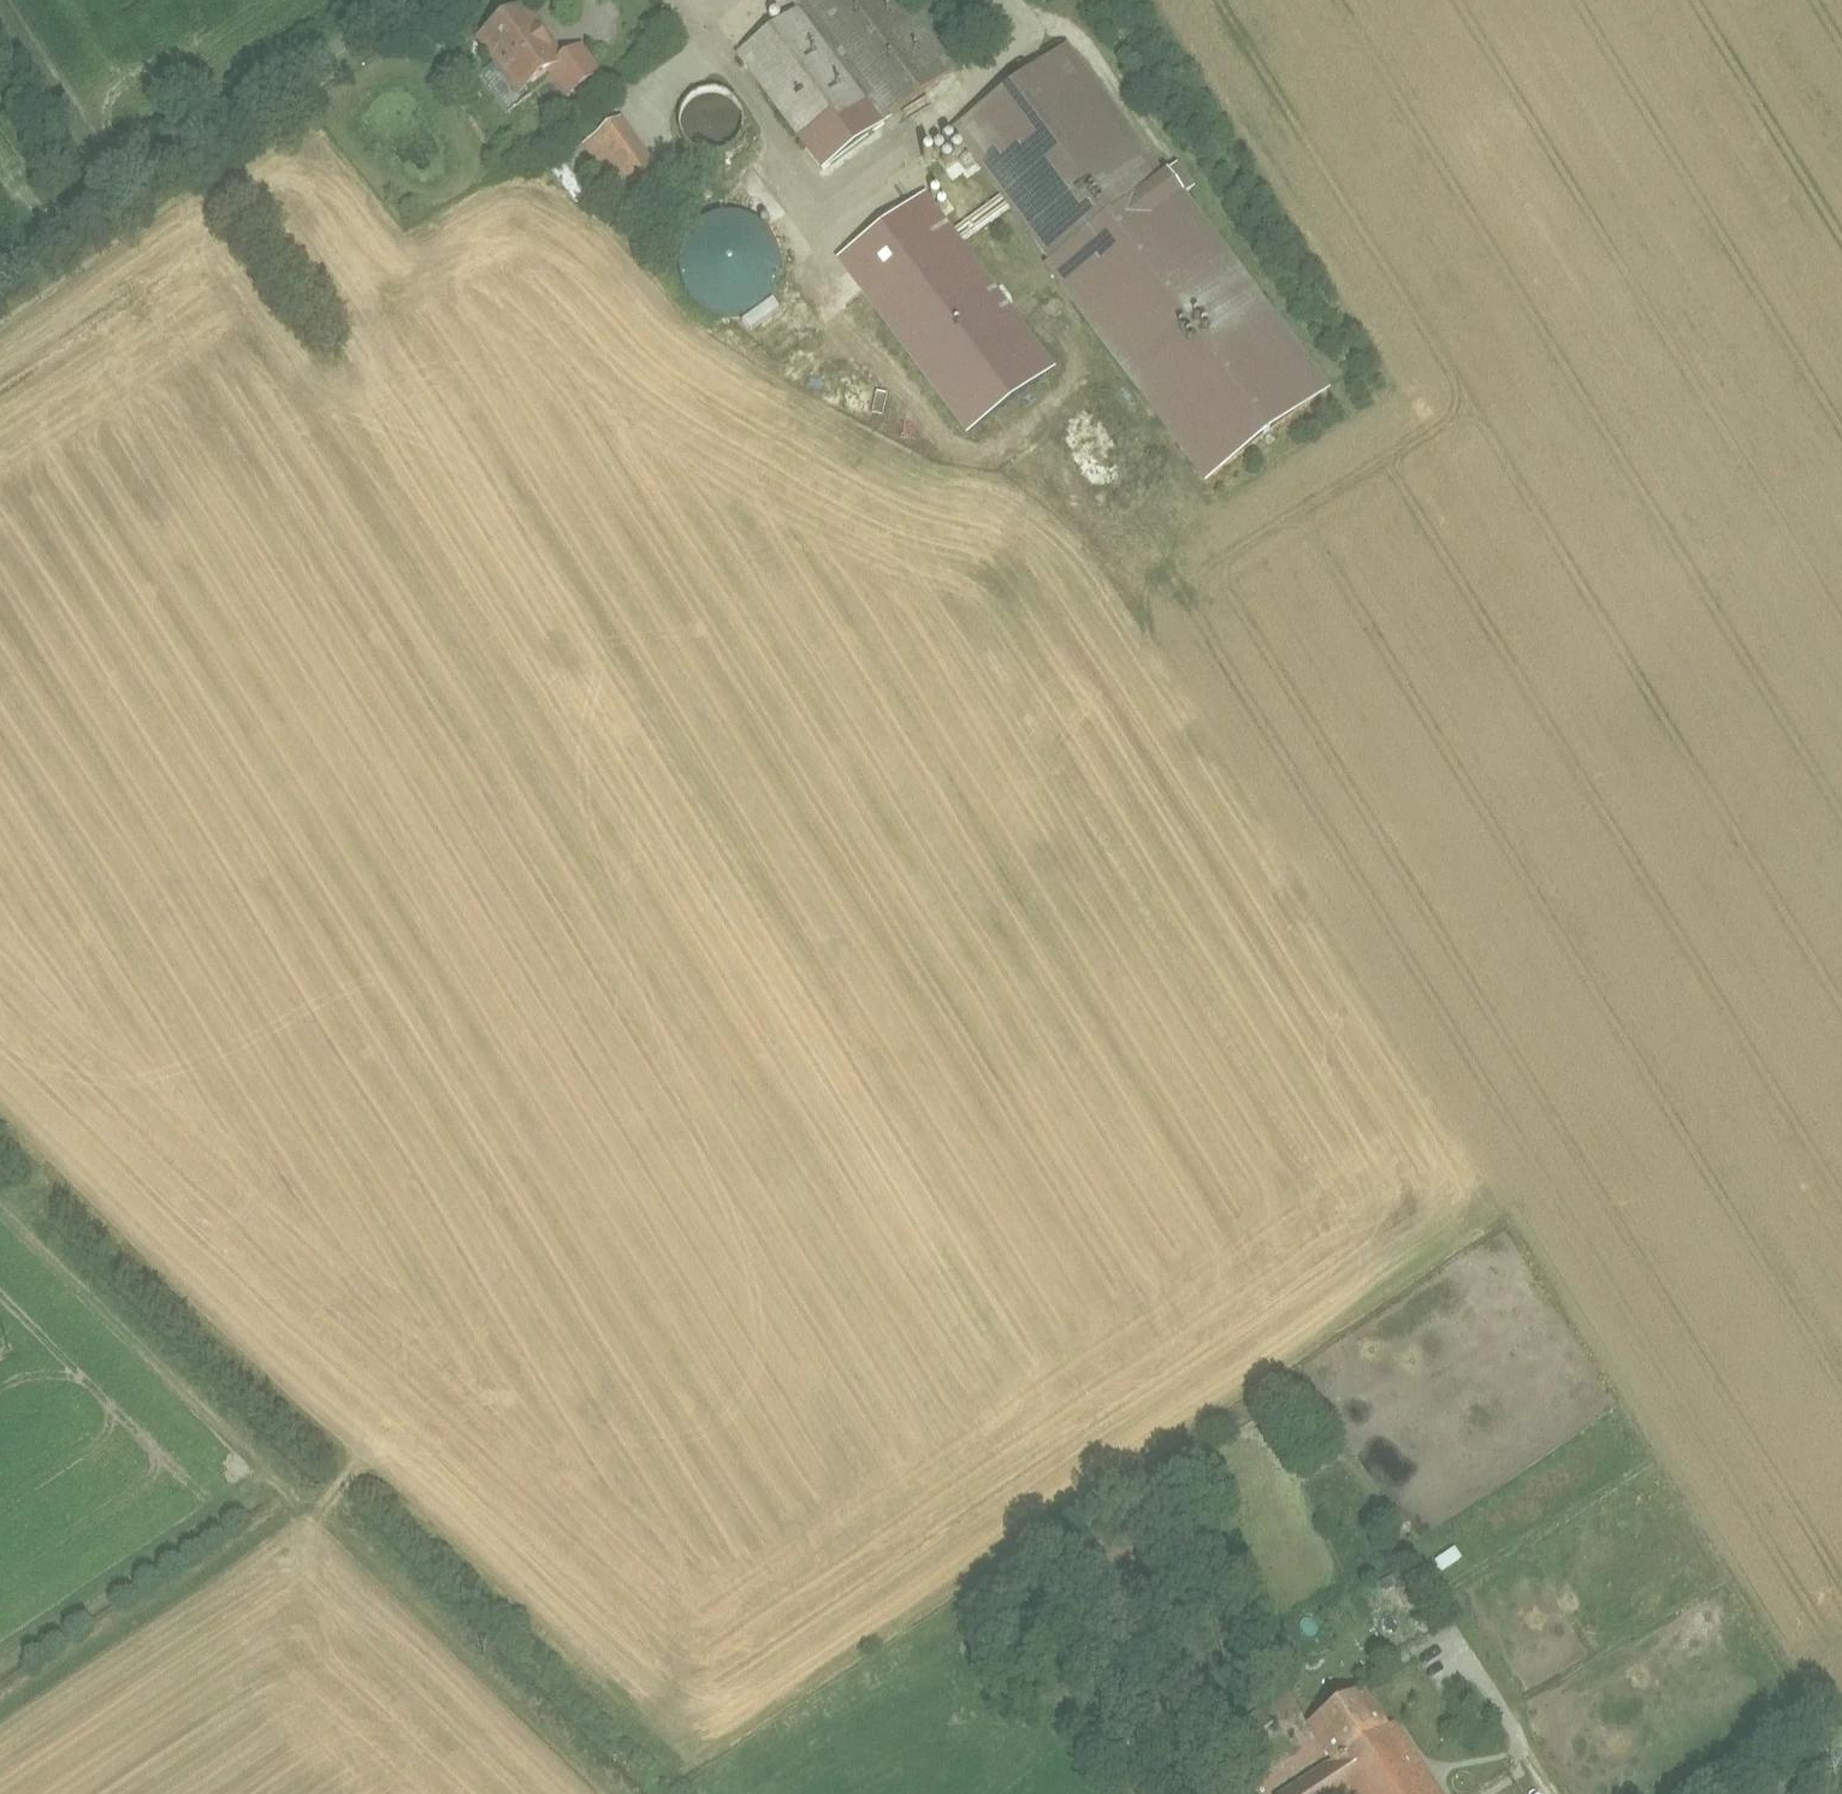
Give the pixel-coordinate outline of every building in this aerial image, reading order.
[(887,132),(962,81),(905,0),(808,0),(799,6),(807,17),(887,132)] [(485,42),(521,96),(557,72),(569,65),(534,10),(485,42)] [(807,17),(749,58),(830,173),(887,132),(807,17)] [(569,65),(557,72),(573,96),(606,75),(590,51),(569,65)] [(976,138),(1215,473),(1325,390),(1082,62),(976,138)] [(735,93),(691,95),(693,143),(726,142),(726,133),(721,133),(720,112),(736,112),(735,93)] [(625,117),(590,143),(631,200),(666,174),(625,117)] [(1059,363),(928,194),(842,260),(972,430),(1059,363)] [(688,302),(773,320),(793,230),(725,216),(722,231),(704,227),(688,302)] [(1347,1793),(1433,1793),(1393,1729),(1386,1734),(1362,1695),(1303,1732),(1327,1770),(1288,1793),(1345,1793),(1346,1793),(1347,1793)]
